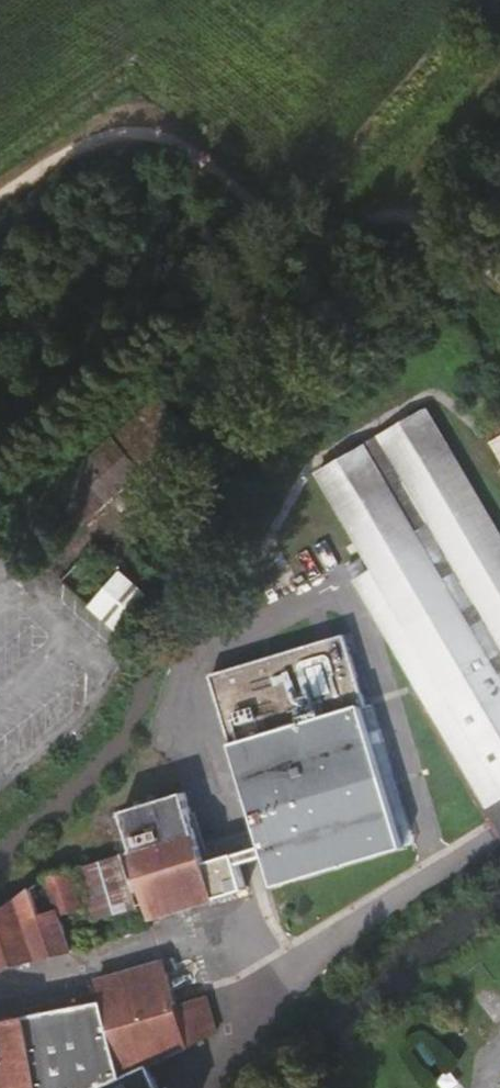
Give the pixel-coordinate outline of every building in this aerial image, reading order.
[(205,438),(176,402),(86,471),(115,509),(205,438)] [(436,414),(325,476),(379,573),(361,583),(487,815),(499,807),(499,530),(436,414)] [(490,443),(499,462),(499,437),(490,443)] [(164,593),(114,541),(82,576),(147,639),(158,607),(154,604),(164,593)] [(117,644),(131,627),(83,581),(68,597),(117,644)] [(351,642),(344,644),(365,715),(372,712),(351,642)] [(365,715),(344,644),(215,680),(266,852),(270,864),(278,893),(407,856),(365,715)] [(238,861),(208,869),(188,797),(111,820),(118,841),(131,837),(133,847),(50,871),(0,908),(0,967),(248,897),(241,873),(238,861)] [(270,864),(266,852),(253,856),(238,861),(241,873),(257,868),(270,864)] [(153,1050),(214,1035),(207,1000),(174,1007),(166,976),(176,973),(172,961),(94,978),(98,997),(0,1019),(0,1087),(161,1087),(153,1050)]
